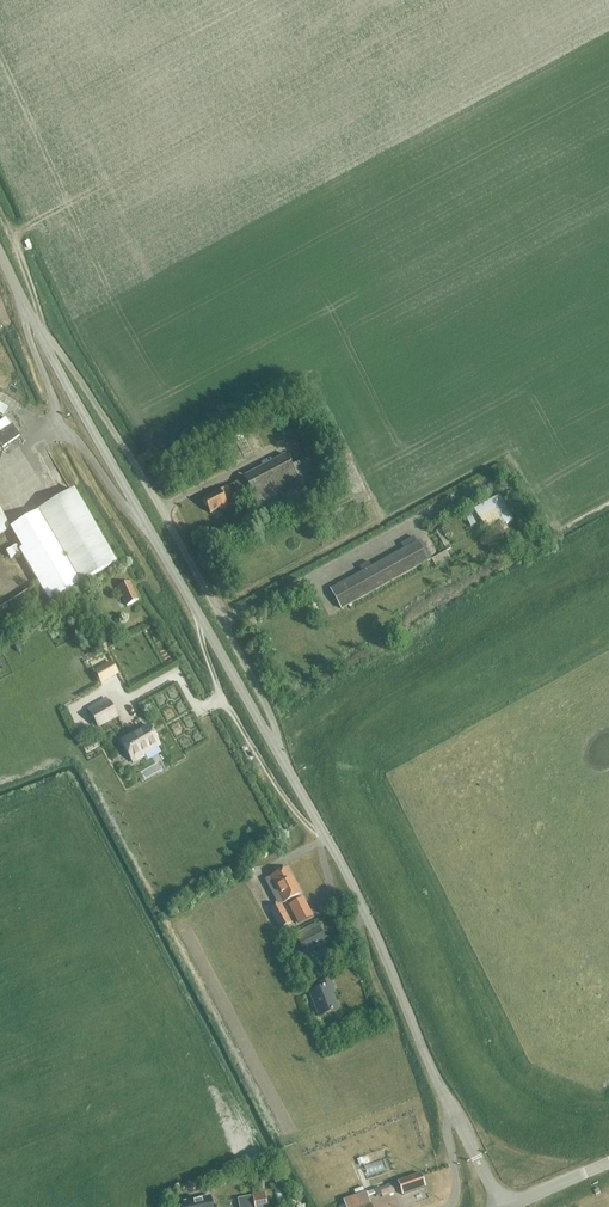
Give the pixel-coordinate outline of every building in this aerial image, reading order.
[(2,447),(19,436),(11,424),(0,432),(0,445),(2,447)] [(303,447),(321,481),(331,475),(314,441),(303,447)] [(229,450),(235,464),(240,462),(234,448),(229,450)] [(281,511),(275,500),(302,486),(286,455),(243,477),(243,479),(234,484),(241,497),(250,493),(264,520),(281,511)] [(72,492),(70,493),(66,486),(59,490),(63,497),(39,511),(42,517),(81,583),(114,563),(72,492)] [(221,512),(229,508),(227,504),(233,500),(227,487),(204,499),(210,513),(219,508),(221,512)] [(510,528),(517,524),(500,494),(493,498),(494,500),(474,511),(478,517),(497,506),(510,528)] [(464,513),(471,526),(478,523),(471,509),(464,513)] [(10,528),(0,511),(0,533),(10,528)] [(81,583),(42,517),(14,533),(20,543),(15,546),(47,602),(81,583)] [(328,592),(339,611),(426,562),(416,542),(328,592)] [(429,554),(436,565),(454,555),(447,543),(429,554)] [(118,587),(127,606),(138,601),(130,582),(118,587)] [(111,664),(95,672),(100,682),(116,673),(111,664)] [(90,714),(98,727),(117,717),(109,703),(90,714)] [(121,742),(133,763),(144,756),(143,754),(159,745),(149,726),(121,742)] [(271,878),(284,903),(301,894),(288,869),(271,878)] [(304,897),(289,904),(298,923),(313,916),(304,897)] [(270,910),(281,929),(291,924),(280,905),(270,910)] [(319,928),(297,939),(304,952),(325,941),(319,928)] [(289,955),(292,962),(300,958),(296,951),(289,955)] [(309,994),(318,1017),(338,1009),(332,994),(336,992),(330,979),(319,984),(321,989),(309,994)] [(425,1187),(421,1175),(420,1174),(398,1182),(403,1195),(416,1190),(425,1187)] [(392,1184),(379,1189),(382,1197),(395,1192),(392,1184)] [(365,1193),(345,1200),(348,1206),(371,1206),(365,1193)] [(254,1206),(267,1206),(265,1194),(252,1196),(254,1206)] [(184,1206),(213,1206),(210,1196),(183,1202),(184,1206)] [(244,1206),(252,1206),(250,1197),(243,1198),(244,1206)]
